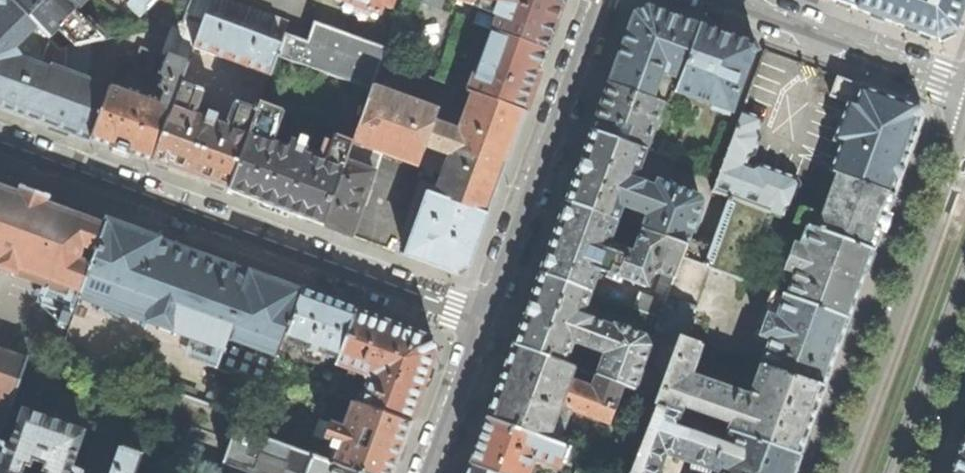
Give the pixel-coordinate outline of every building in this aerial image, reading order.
[(33,119),(52,69),(22,59),(14,48),(37,26),(11,0),(2,0),(0,1),(0,107),(33,119)] [(37,26),(49,38),(59,29),(74,46),(103,40),(84,20),(83,21),(75,13),(88,0),(11,0),(37,26)] [(139,17),(157,0),(128,0),(125,3),(139,17)] [(380,16),(384,6),(391,9),(395,0),(337,0),(380,16)] [(501,4),(492,30),(547,49),(559,16),(565,0),(490,0),(501,4)] [(954,28),(963,6),(964,1),(964,0),(833,0),(888,20),(936,38),(954,28)] [(633,14),(609,82),(651,98),(660,72),(681,80),(700,26),(668,14),(647,7),(633,14)] [(201,25),(193,49),(270,75),(277,56),(281,45),(204,17),(201,25)] [(193,49),(201,25),(183,19),(181,23),(174,28),(165,57),(188,64),(193,49)] [(277,56),(372,90),(374,86),(387,48),(313,21),(306,41),(285,33),(281,45),(277,56)] [(727,36),(700,26),(681,80),(676,92),(679,93),(713,105),(711,109),(727,115),(729,110),(731,111),(755,46),(727,36)] [(536,80),(547,49),(492,30),(476,71),(474,70),(467,90),(471,92),(524,111),(536,80)] [(121,151),(151,162),(181,82),(188,64),(165,57),(165,56),(158,73),(160,80),(158,86),(161,93),(159,100),(111,84),(110,87),(90,140),(121,151)] [(60,129),(90,140),(110,87),(53,67),(52,69),(33,119),(60,129)] [(916,105),(837,77),(830,96),(848,102),(834,140),(841,143),(831,170),(840,173),(895,193),(910,152),(923,117),(916,105)] [(215,130),(217,124),(214,123),(217,115),(207,112),(205,119),(202,118),(200,124),(192,121),(187,117),(188,112),(195,109),(202,89),(181,82),(151,162),(187,175),(227,189),(257,110),(235,102),(230,118),(232,125),(231,131),(229,132),(223,132),(215,130)] [(601,103),(591,130),(646,150),(663,103),(651,98),(609,82),(601,103)] [(406,94),(405,97),(374,86),(372,90),(353,141),(383,153),(400,160),(417,166),(425,146),(449,155),(434,195),(487,213),(506,161),(524,111),(471,92),(458,130),(435,121),(439,109),(433,107),(434,104),(425,101),(424,104),(416,101),(417,98),(406,94)] [(674,106),(679,93),(676,92),(671,90),(666,103),(674,106)] [(274,206),(323,224),(346,161),(353,141),(336,135),(328,156),(319,160),(303,155),(305,147),(290,142),(288,149),(265,141),(268,130),(274,132),(282,110),(260,103),(257,110),(227,189),(274,206)] [(762,119),(743,112),(714,191),(730,197),(763,210),(783,217),(785,208),(791,206),(799,183),(797,178),(759,165),(755,167),(746,164),(747,158),(750,155),(754,153),(760,138),(757,132),(762,119)] [(565,202),(685,246),(681,257),(705,266),(714,241),(698,235),(696,242),(688,239),(702,203),(699,197),(656,181),(654,187),(635,180),(646,150),(591,130),(579,162),(565,202)] [(382,156),(383,153),(353,141),(346,161),(374,171),(380,155),(382,156)] [(660,153),(670,157),(675,144),(665,141),(660,153)] [(374,171),(346,161),(323,224),(338,230),(352,235),(374,171)] [(885,221),(895,193),(840,173),(833,196),(837,197),(832,214),(821,214),(801,207),(796,221),(798,222),(874,250),(885,221)] [(0,181),(0,269),(54,289),(76,297),(79,298),(107,220),(33,193),(0,181)] [(468,265),(487,213),(434,195),(427,192),(404,254),(432,264),(453,272),(468,265)] [(756,230),(763,210),(730,197),(714,241),(705,266),(709,267),(739,278),(746,257),(741,255),(751,228),(756,230)] [(553,235),(539,274),(590,292),(599,268),(646,285),(651,270),(674,275),(681,257),(685,246),(565,202),(553,235)] [(107,220),(79,298),(224,349),(217,368),(265,385),(275,355),(278,356),(284,340),(301,290),(201,254),(107,220)] [(862,282),(874,250),(798,222),(790,245),(794,247),(787,267),(796,271),(787,296),(848,319),(862,282)] [(674,275),(665,302),(660,317),(656,328),(680,337),(687,339),(695,316),(693,315),(709,267),(705,266),(681,257),(674,275)] [(613,324),(612,326),(582,315),(590,292),(539,274),(527,306),(513,345),(573,367),(595,375),(622,385),(658,398),(680,337),(656,328),(649,346),(644,336),(613,324)] [(76,297),(54,289),(49,306),(70,314),(76,297)] [(327,300),(301,290),(284,340),(323,354),(323,353),(338,358),(355,310),(327,300)] [(836,354),(848,319),(787,296),(772,290),(764,313),(767,314),(760,335),(769,338),(760,364),(763,365),(823,387),(836,354)] [(633,308),(660,317),(665,302),(639,292),(633,308)] [(430,338),(355,310),(338,358),(335,364),(364,374),(368,382),(359,403),(411,422),(425,384),(437,351),(430,338)] [(811,422),(823,387),(763,365),(750,397),(689,376),(700,344),(687,339),(680,337),(658,398),(655,405),(679,413),(684,400),(688,406),(726,419),(735,416),(730,431),(799,455),(811,422)] [(500,380),(486,418),(546,440),(558,408),(566,403),(569,409),(607,424),(622,385),(595,375),(591,387),(568,379),(573,367),(513,345),(500,380)] [(10,406),(28,355),(0,346),(0,402),(10,406)] [(211,383),(204,403),(239,415),(258,410),(262,400),(211,383)] [(175,392),(154,450),(179,459),(191,426),(231,441),(236,427),(239,415),(204,403),(175,392)] [(265,399),(268,408),(285,403),(282,394),(265,399)] [(411,422),(359,403),(354,401),(344,428),(330,423),(325,439),(339,444),(332,462),(363,472),(392,472),(399,453),(411,422)] [(674,427),(679,413),(655,405),(629,472),(657,472),(665,452),(722,471),(721,472),(792,472),(799,455),(730,431),(690,417),(684,431),(674,427)] [(0,441),(0,472),(23,472),(25,466),(31,468),(33,461),(44,464),(41,471),(47,472),(82,472),(83,470),(71,467),(83,431),(22,410),(10,445),(0,441)] [(469,464),(495,472),(526,472),(532,457),(556,466),(563,463),(568,448),(546,440),(486,418),(478,439),(469,464)] [(332,462),(236,427),(231,441),(225,460),(260,472),(363,472),(332,462)] [(957,454),(964,457),(964,432),(957,454)] [(142,453),(121,446),(112,472),(135,472),(142,453)] [(957,454),(950,472),(964,472),(964,457),(957,454)] [(469,464),(466,472),(495,472),(469,464)]
